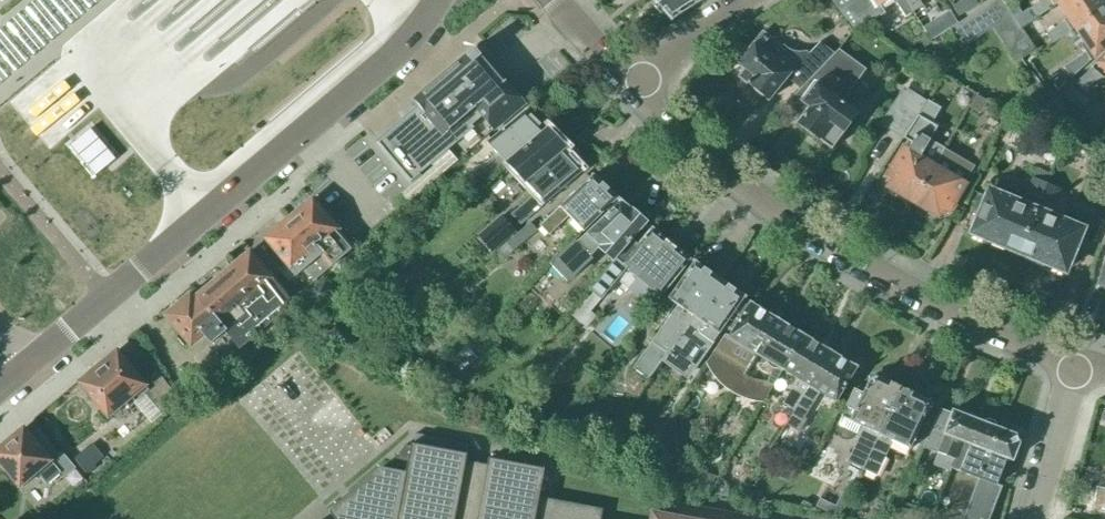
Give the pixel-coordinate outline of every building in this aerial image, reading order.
[(672,21),(673,20),(705,0),(654,0),(672,21)] [(855,33),(885,14),(881,6),(890,0),(831,0),(855,33)] [(914,12),(907,0),(892,0),(904,18),(914,12)] [(914,12),(923,6),(920,0),(907,0),(914,12)] [(1015,19),(1001,0),(995,0),(958,24),(958,23),(950,28),(950,29),(962,49),(993,29),(1016,63),(1036,50),(1022,30),(1015,19)] [(962,1),(969,11),(978,5),(975,0),(963,0),(962,1)] [(1064,0),(1043,0),(1015,19),(1022,30),(1054,7),(1059,3),(1064,0)] [(1104,7),(1104,3),(1103,0),(1064,0),(1059,3),(1069,18),(1064,21),(1039,40),(1045,50),(1060,40),(1071,31),(1076,28),(1104,7)] [(1076,28),(1086,43),(1082,46),(1086,53),(1064,68),(1071,79),(1091,60),(1104,48),(1104,7),(1076,28)] [(950,28),(958,23),(951,13),(937,22),(943,33),(950,29),(950,28)] [(799,91),(835,54),(820,42),(809,54),(806,51),(802,52),(798,52),(794,52),(790,50),(787,48),(783,45),(781,48),(762,32),(749,49),(749,51),(738,63),(745,69),(743,71),(744,72),(739,79),(747,85),(748,84),(753,88),(755,91),(760,96),(763,96),(768,101),(785,81),(799,91)] [(504,83),(482,57),(475,49),(467,56),(414,101),(402,111),(408,119),(380,143),(411,180),(472,128),(470,126),(481,116),(494,131),(524,105),(505,82),(504,83)] [(835,54),(799,91),(789,102),(805,114),(797,124),(832,150),(859,113),(839,98),(857,70),(835,54)] [(1092,68),(1075,84),(1085,93),(1095,82),(1104,78),(1104,76),(1104,57),(1092,68)] [(918,116),(924,106),(903,93),(883,124),(905,139),(918,116)] [(977,95),(969,108),(980,114),(988,102),(977,95)] [(914,202),(933,168),(944,149),(929,141),(937,127),(935,127),(944,112),(927,103),(924,106),(918,116),(905,139),(912,144),(907,153),(903,150),(888,176),(894,180),(890,187),(914,202)] [(507,163),(545,130),(526,111),(487,143),(498,154),(466,181),(476,191),(507,164),(507,163)] [(120,156),(92,122),(74,137),(71,139),(65,145),(93,178),(107,167),(120,156)] [(507,163),(507,164),(518,175),(527,183),(565,151),(567,149),(547,129),(545,131),(545,130),(507,163)] [(933,168),(914,202),(938,216),(942,208),(949,212),(964,185),(984,151),(974,145),(958,172),(953,170),(949,177),(933,168)] [(584,171),(565,151),(527,183),(538,195),(535,197),(533,196),(512,214),(522,224),(584,171)] [(1037,168),(1033,178),(1046,184),(1050,174),(1037,168)] [(584,232),(618,199),(593,176),(540,226),(549,235),(569,216),(584,232)] [(1018,253),(1047,184),(1046,184),(1033,178),(1027,193),(1026,193),(1021,204),(990,191),(989,194),(984,195),(981,203),(983,208),(972,233),(972,234),(978,239),(985,239),(1018,253)] [(1047,184),(1018,253),(1052,266),(1052,267),(1057,272),(1064,272),(1065,272),(1076,247),(1080,245),(1084,237),(1082,233),(1083,230),(1051,217),(1056,206),(1055,205),(1062,190),(1047,184)] [(331,268),(332,269),(354,250),(313,201),(313,202),(312,202),(292,218),(293,218),(292,219),(291,218),(291,219),(321,256),(322,256),(325,259),(324,260),(331,268)] [(647,224),(621,201),(610,214),(609,212),(577,243),(575,241),(550,265),(567,282),(601,248),(615,261),(647,224)] [(493,253),(517,232),(501,214),(477,236),(493,253)] [(1104,232),(1104,221),(1095,217),(1087,238),(1101,243),(1104,232)] [(321,256),(291,219),(267,239),(291,268),(297,275),(304,270),(314,281),(331,268),(324,260),(325,259),(322,256),(321,256)] [(538,230),(531,222),(498,250),(505,258),(538,230)] [(661,298),(691,261),(651,228),(622,264),(616,260),(571,315),(587,328),(597,316),(592,312),(619,279),(631,288),(638,279),(661,298)] [(293,305),(250,253),(194,300),(190,296),(180,305),(178,302),(167,311),(169,314),(167,316),(181,333),(176,337),(185,348),(190,344),(192,345),(204,335),(211,344),(226,331),(240,349),(293,305)] [(648,380),(719,280),(694,263),(668,299),(677,305),(633,369),(648,380)] [(719,280),(648,380),(649,381),(663,362),(675,370),(688,348),(698,334),(713,344),(745,298),(719,280)] [(756,354),(777,320),(750,303),(730,337),(725,334),(706,363),(710,372),(716,379),(723,387),(731,392),(733,393),(744,375),(749,366),(740,361),(733,366),(725,355),(738,344),(751,351),(756,354)] [(783,371),(804,336),(777,320),(756,354),(761,358),(773,365),(767,382),(756,380),(748,377),(744,375),(733,393),(740,398),(749,401),(758,402),(763,403),(782,370),(783,371)] [(413,323),(403,331),(409,339),(419,330),(413,323)] [(470,366),(490,346),(478,335),(459,355),(470,366)] [(794,410),(830,351),(804,336),(783,371),(803,383),(800,387),(795,384),(783,404),(794,410)] [(794,410),(788,421),(785,424),(799,433),(807,419),(805,418),(805,417),(817,397),(812,394),(815,390),(836,402),(857,368),(830,351),(794,410)] [(144,383),(117,352),(114,355),(113,355),(104,363),(94,372),(94,371),(84,379),(84,380),(81,383),(110,416),(132,397),(137,402),(146,394),(164,415),(182,400),(157,371),(144,383)] [(863,470),(901,389),(878,379),(869,381),(864,394),(856,390),(848,407),(847,407),(838,426),(838,428),(837,430),(837,431),(838,433),(838,435),(839,436),(840,437),(842,439),(843,439),(845,440),(847,441),(848,441),(851,440),(853,439),(854,439),(855,437),(857,435),(861,427),(869,431),(865,441),(859,438),(848,463),(863,470)] [(920,454),(924,447),(931,429),(922,425),(930,410),(926,401),(901,389),(863,470),(878,477),(889,452),(885,450),(890,440),(920,454)] [(991,452),(999,430),(996,429),(997,428),(995,423),(987,421),(983,423),(953,412),(952,416),(939,411),(924,447),(938,453),(934,464),(950,471),(951,471),(952,469),(962,440),(991,452)] [(24,429),(0,449),(0,462),(21,486),(37,473),(47,485),(61,474),(64,478),(76,468),(62,452),(59,455),(49,443),(41,432),(33,439),(24,429)] [(999,430),(991,452),(962,440),(952,469),(981,480),(970,506),(981,510),(978,518),(990,518),(1002,487),(996,485),(1007,459),(1011,461),(1012,461),(1013,459),(1019,444),(1015,436),(999,430)] [(93,444),(74,458),(85,473),(105,459),(93,444)] [(493,460),(492,467),(470,463),(471,456),(416,446),(409,478),(384,473),(335,514),(334,513),(333,514),(337,518),(606,518),(607,511),(543,499),(549,471),(493,460)] [(711,489),(715,476),(701,472),(697,484),(711,489)] [(717,483),(710,497),(725,500),(726,494),(724,487),(717,483)] [(851,496),(843,492),(836,506),(820,498),(816,508),(840,518),(851,496)] [(939,502),(928,498),(925,507),(936,511),(939,502)] [(673,504),(671,518),(658,515),(657,518),(750,518),(673,504)]
